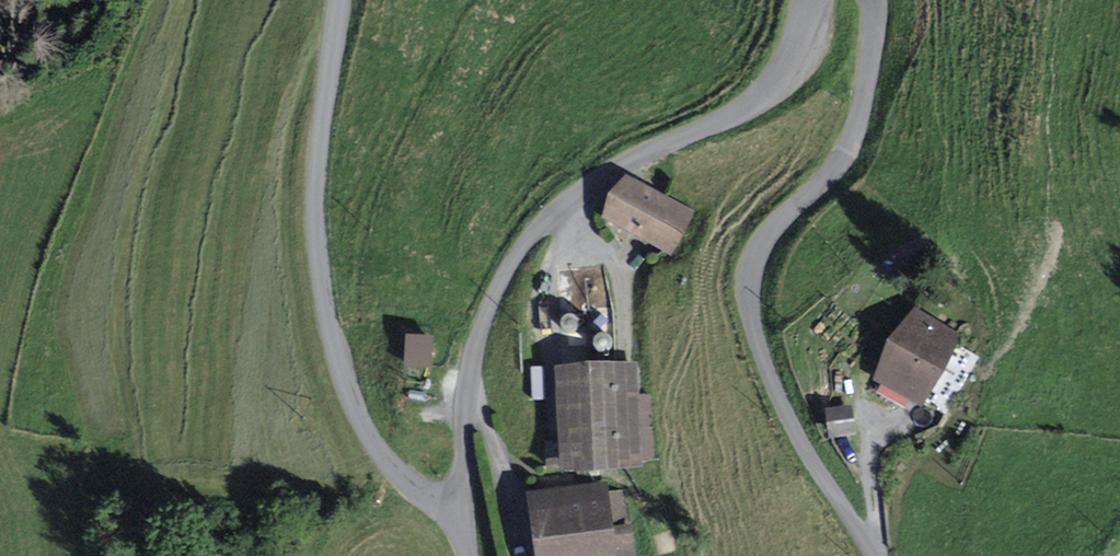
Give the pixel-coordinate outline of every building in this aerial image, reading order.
[(688,209),(628,178),(608,216),(668,248),(688,209)] [(956,338),(914,313),(878,375),(920,400),(956,338)] [(430,361),(431,329),(402,328),(401,360),(430,361)] [(641,395),(640,364),(557,368),(561,471),(642,467),(642,461),(655,461),(653,395),(641,395)] [(608,490),(573,495),(537,500),(545,555),(635,555),(627,498),(610,501),(608,490)]
